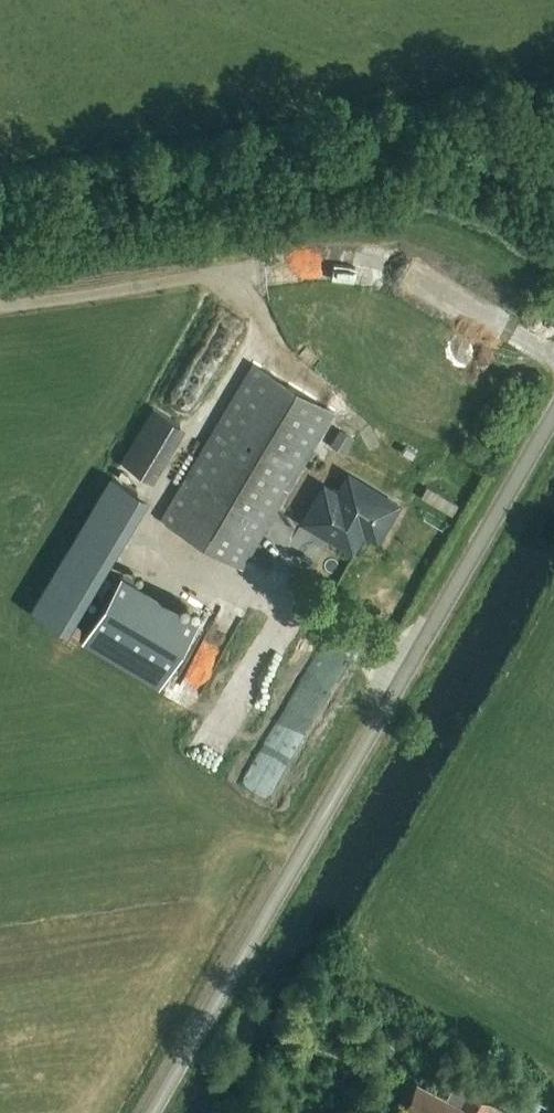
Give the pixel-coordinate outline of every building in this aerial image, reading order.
[(335,411),(253,362),(162,517),(243,566),(335,411)] [(115,415),(88,460),(118,479),(145,433),(115,415)] [(341,428),(331,445),(346,454),(356,437),(341,428)] [(412,456),(414,452),(415,451),(406,445),(402,451),(412,456)] [(324,484),(309,510),(303,519),(352,548),(363,529),(376,537),(398,502),(349,473),(337,492),(324,484)] [(83,639),(160,685),(198,619),(121,574),(83,639)] [(7,624),(33,625),(34,591),(8,590),(7,624)] [(383,1037),(394,1048),(407,1037),(397,1025),(383,1037)] [(505,1109),(454,1084),(446,1098),(417,1083),(415,1087),(407,1088),(402,1098),(405,1104),(402,1109),(409,1112),(503,1112),(505,1109)]
